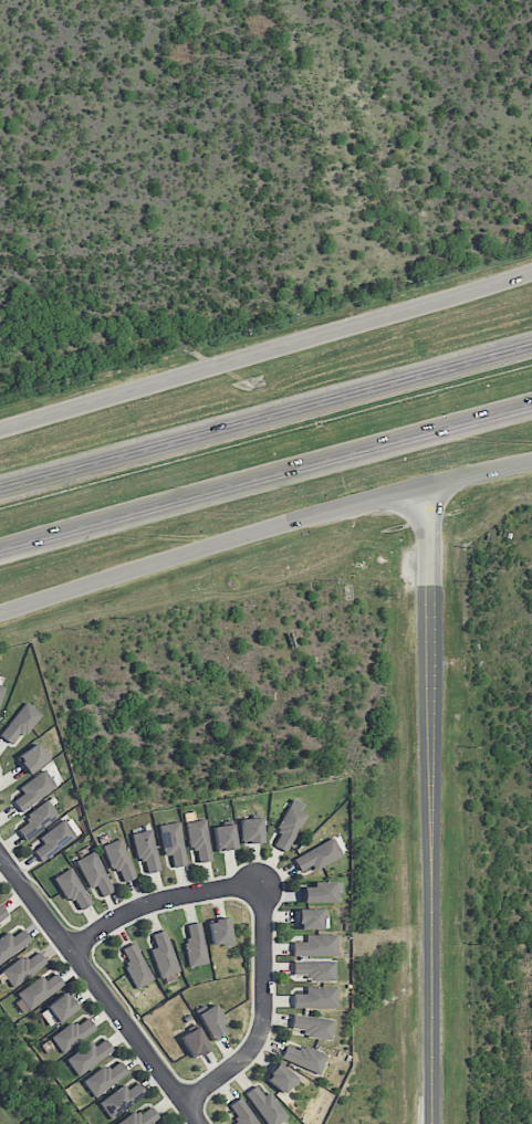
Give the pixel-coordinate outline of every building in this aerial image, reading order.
[(26,702),(0,734),(0,735),(13,746),(40,713),(26,702)] [(48,759),(36,742),(16,757),(28,774),(48,759)] [(57,789),(46,770),(18,785),(23,794),(13,800),(19,810),(57,789)] [(298,811),(302,803),(291,798),(275,829),(280,832),(273,845),(286,851),(305,814),(298,811)] [(59,817),(48,799),(25,814),(29,821),(17,829),(24,839),(59,817)] [(81,831),(68,815),(39,838),(43,843),(33,851),(41,862),(81,831)] [(241,843),(262,842),(261,817),(240,818),(241,843)] [(198,862),(212,860),(204,819),(184,822),(189,849),(196,848),(198,862)] [(163,855),(170,854),(173,867),(186,864),(179,821),(158,825),(163,855)] [(213,825),(215,850),(235,848),(233,824),(213,825)] [(137,860),(143,859),(147,873),(160,869),(150,829),(131,834),(137,860)] [(136,876),(120,837),(103,844),(119,883),(136,876)] [(341,857),(333,838),(293,856),(299,870),(312,865),(314,869),(341,857)] [(96,885),(102,896),(114,890),(93,851),(74,860),(89,888),(96,885)] [(65,901),(74,898),(79,909),(90,904),(72,867),(53,876),(65,901)] [(302,901),(339,902),(340,881),(311,881),(311,886),(302,886),(302,901)] [(11,919),(0,904),(0,926),(11,919)] [(326,929),(326,908),(296,909),(297,929),(326,929)] [(211,945),(231,943),(229,918),(209,920),(211,945)] [(189,939),(183,940),(189,967),(209,962),(200,921),(186,925),(189,939)] [(22,929),(12,936),(8,931),(0,937),(0,963),(31,940),(22,929)] [(151,934),(156,947),(150,949),(161,978),(180,970),(164,929),(151,934)] [(337,934),(305,934),(305,942),(292,942),(292,955),(336,956),(337,934)] [(154,979),(134,942),(122,949),(129,962),(124,965),(137,989),(154,979)] [(22,955),(0,970),(11,987),(46,963),(38,951),(25,960),(22,955)] [(334,960),(292,960),(292,974),(307,974),(307,981),(334,981),(334,960)] [(13,995),(24,1011),(63,984),(55,973),(44,980),(41,975),(13,995)] [(293,1008),(337,1007),(337,986),(305,986),(305,993),(293,994),(293,1008)] [(49,1027),(77,1008),(66,992),(38,1011),(49,1027)] [(209,1041),(227,1033),(214,1004),(197,1012),(209,1041)] [(291,1028),(305,1029),(304,1037),(332,1039),(334,1018),(292,1014),(291,1028)] [(49,1036),(61,1053),(95,1029),(87,1017),(75,1025),(71,1021),(49,1036)] [(179,1036),(191,1058),(209,1048),(197,1026),(179,1036)] [(89,1040),(64,1059),(76,1076),(112,1050),(104,1038),(93,1046),(89,1040)] [(327,1055),(302,1044),(299,1050),(285,1045),(280,1057),(319,1074),(327,1055)] [(107,1069),(103,1064),(81,1080),(93,1097),(127,1072),(119,1061),(107,1069)] [(264,1077),(283,1093),(296,1078),(278,1061),(264,1077)] [(97,1102),(109,1119),(145,1094),(137,1082),(126,1089),(122,1084),(97,1102)] [(263,1095),(255,1085),(244,1093),(268,1123),(277,1123),(288,1116),(269,1091),(263,1095)] [(237,1117),(232,1121),(235,1123),(260,1123),(240,1097),(229,1105),(237,1117)] [(113,1123),(150,1123),(158,1118),(149,1106),(137,1114),(134,1110),(113,1123)]
